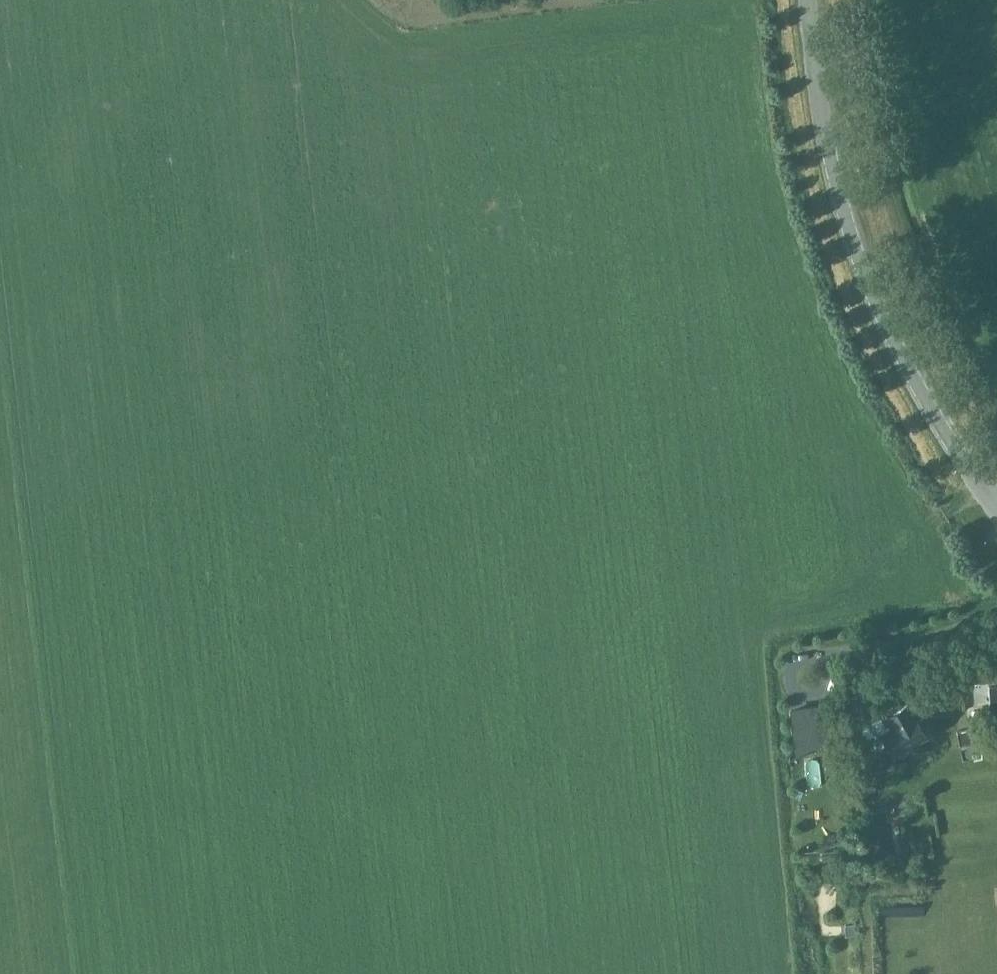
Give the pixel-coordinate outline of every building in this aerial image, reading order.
[(823,703),(806,705),(809,737),(826,735),(823,703)] [(913,713),(913,714),(906,703),(884,715),(873,720),(879,732),(893,755),(927,737),(913,713)] [(959,746),(980,742),(976,727),(956,731),(959,746)] [(856,924),(845,925),(846,936),(857,935),(856,924)]
